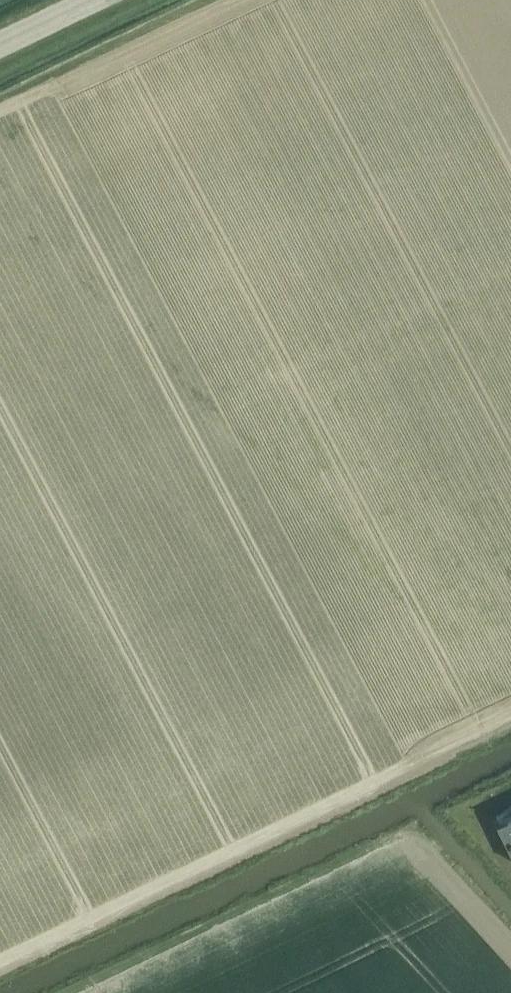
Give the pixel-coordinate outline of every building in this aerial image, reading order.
[(498,822),(510,848),(510,816),(500,821),(498,822)]
